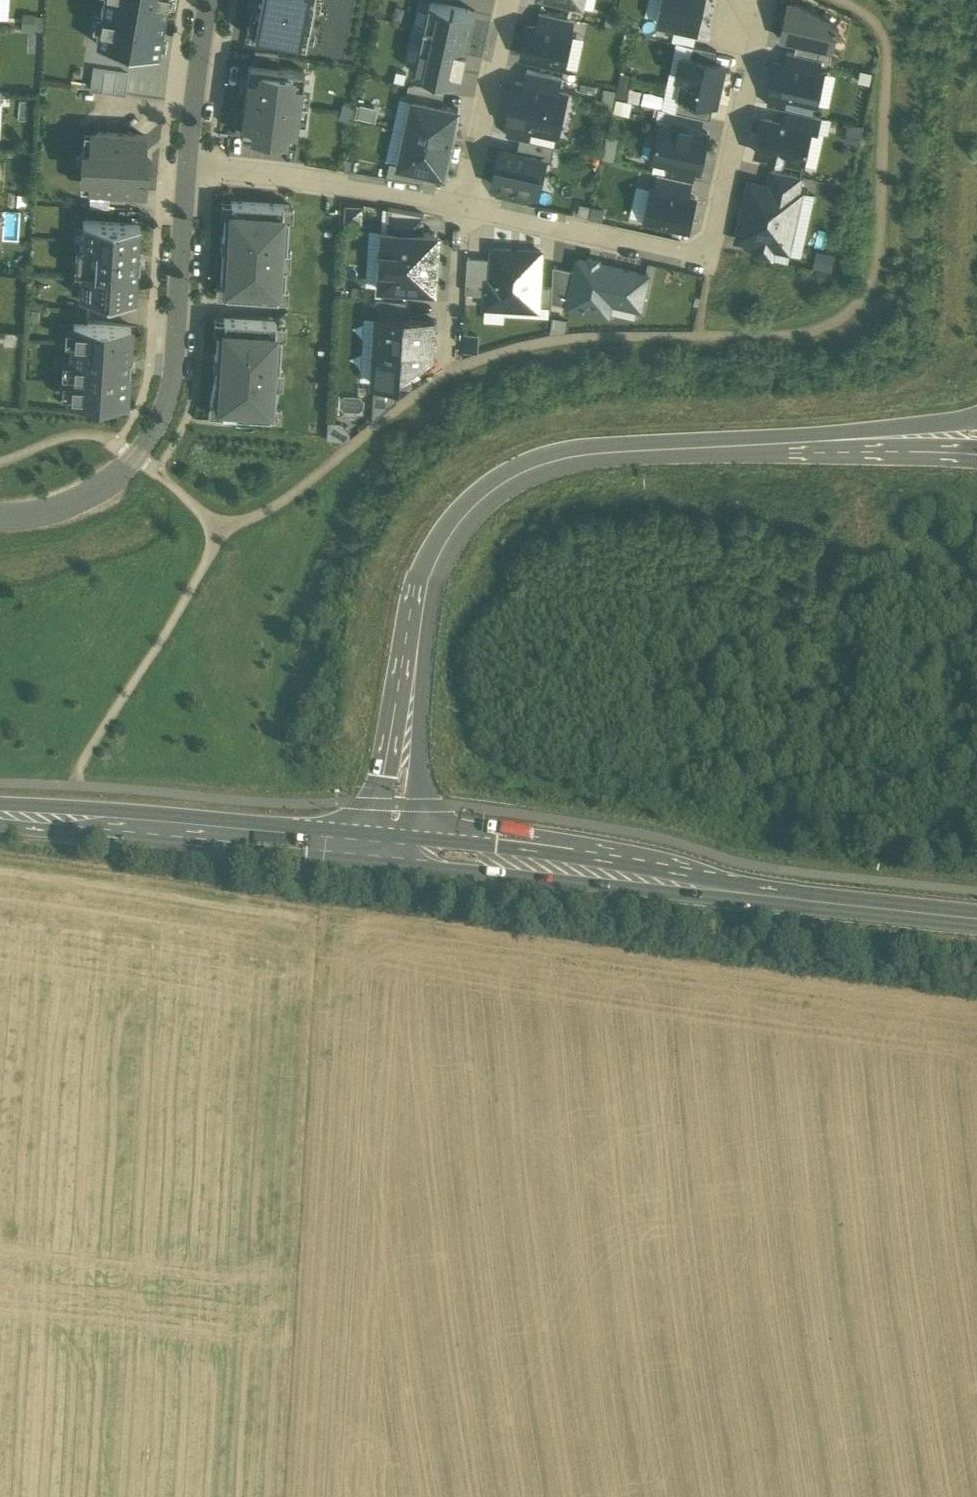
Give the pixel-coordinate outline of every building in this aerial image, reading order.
[(95,44),(160,54),(169,0),(102,0),(95,44)] [(248,20),(246,34),(306,45),(309,28),(310,28),(315,0),(251,0),(248,20)] [(477,11),(430,0),(425,26),(472,36),(477,11)] [(658,22),(698,31),(705,0),(663,0),(658,22)] [(837,23),(794,2),(786,20),(782,36),(798,40),(830,47),(833,34),(837,23)] [(540,10),(536,26),(572,34),(575,18),(540,10)] [(24,15),(23,28),(40,30),(42,17),(24,15)] [(572,34),(536,26),(529,24),(522,56),(565,65),(572,34)] [(415,71),(461,82),(472,36),(425,26),(415,71)] [(798,40),(796,52),(823,57),(831,59),(834,48),(830,47),(798,40)] [(717,50),(693,45),(691,56),(715,61),(717,50)] [(823,57),(796,52),(788,50),(785,62),(820,69),(823,57)] [(255,51),(253,63),(277,66),(278,53),(255,51)] [(691,56),(682,54),(678,74),(684,75),(680,95),(715,102),(717,103),(725,64),(715,61),(691,56)] [(785,62),(777,60),(768,103),(785,106),(788,95),(817,101),(824,70),(820,69),(785,62)] [(253,63),(252,63),(249,92),(247,92),(245,105),(247,106),(243,134),(295,141),(304,69),(277,66),(253,63)] [(105,70),(93,68),(90,89),(102,91),(105,70)] [(116,72),(105,70),(102,91),(114,92),(116,72)] [(529,71),(526,84),(560,91),(563,77),(529,71)] [(128,73),(116,72),(114,92),(125,94),(128,73)] [(526,84),(517,82),(508,123),(509,123),(533,128),(559,133),(567,92),(560,91),(526,84)] [(409,84),(406,98),(414,100),(414,99),(442,105),(444,92),(409,84)] [(704,116),(712,117),(715,102),(680,95),(676,110),(704,116)] [(414,100),(407,130),(452,140),(459,109),(442,105),(414,99),(414,100)] [(345,103),(341,117),(351,120),(355,106),(345,103)] [(361,104),(359,116),(375,119),(378,108),(361,104)] [(787,107),(784,120),(811,127),(811,129),(819,130),(822,114),(787,107)] [(700,130),(704,116),(676,110),(670,109),(667,122),(700,130)] [(784,120),(765,116),(757,151),(804,162),(807,146),(808,146),(809,143),(808,143),(811,129),(811,127),(784,120)] [(700,130),(667,122),(664,121),(655,159),(671,162),(668,174),(693,179),(696,168),(700,169),(708,132),(700,130)] [(531,140),(533,128),(509,123),(506,135),(531,140)] [(452,140),(407,131),(400,163),(400,164),(425,170),(445,174),(452,140)] [(145,135),(91,132),(90,145),(82,145),(81,177),(91,177),(90,188),(144,191),(145,170),(152,170),(152,162),(148,161),(147,158),(144,154),(145,135)] [(554,146),(522,139),(519,153),(547,159),(553,161),(554,146)] [(519,153),(502,149),(494,185),(540,195),(547,159),(519,153)] [(400,164),(400,163),(391,160),(387,176),(423,183),(425,170),(400,164)] [(772,167),(768,184),(799,191),(803,174),(772,167)] [(658,172),(655,187),(690,195),(693,179),(668,174),(658,172)] [(799,191),(768,184),(751,180),(738,237),(756,241),(753,253),(772,257),(775,246),(789,249),(801,192),(799,191)] [(655,187),(653,187),(646,218),(689,227),(696,196),(690,195),(655,187)] [(290,204),(225,200),(220,298),(285,301),(290,204)] [(388,231),(424,232),(425,214),(389,208),(388,231)] [(140,223),(82,220),(78,297),(136,300),(140,223)] [(388,231),(383,231),(382,286),(385,286),(408,287),(437,288),(439,233),(424,232),(388,231)] [(541,251),(519,249),(518,252),(512,251),(512,249),(493,248),(493,258),(491,280),(487,280),(486,293),(486,306),(538,308),(541,251)] [(819,250),(816,264),(831,267),(834,253),(819,250)] [(491,280),(493,258),(468,257),(466,292),(486,293),(487,280),(491,280)] [(649,274),(579,258),(576,269),(569,304),(608,313),(611,301),(641,307),(649,274)] [(576,269),(554,265),(553,287),(552,300),(568,304),(569,304),(576,269)] [(384,298),(408,299),(408,287),(385,286),(384,298)] [(377,316),(379,316),(407,318),(408,299),(384,298),(378,298),(377,316)] [(435,319),(407,318),(379,316),(378,343),(433,346),(435,319)] [(283,323),(218,320),(214,414),(279,417),(283,323)] [(134,326),(77,322),(72,404),(129,407),(134,326)] [(466,334),(465,351),(478,351),(479,334),(466,334)] [(433,353),(433,346),(378,343),(375,381),(399,382),(400,373),(433,353)] [(399,382),(375,381),(373,420),(398,401),(399,382)]
